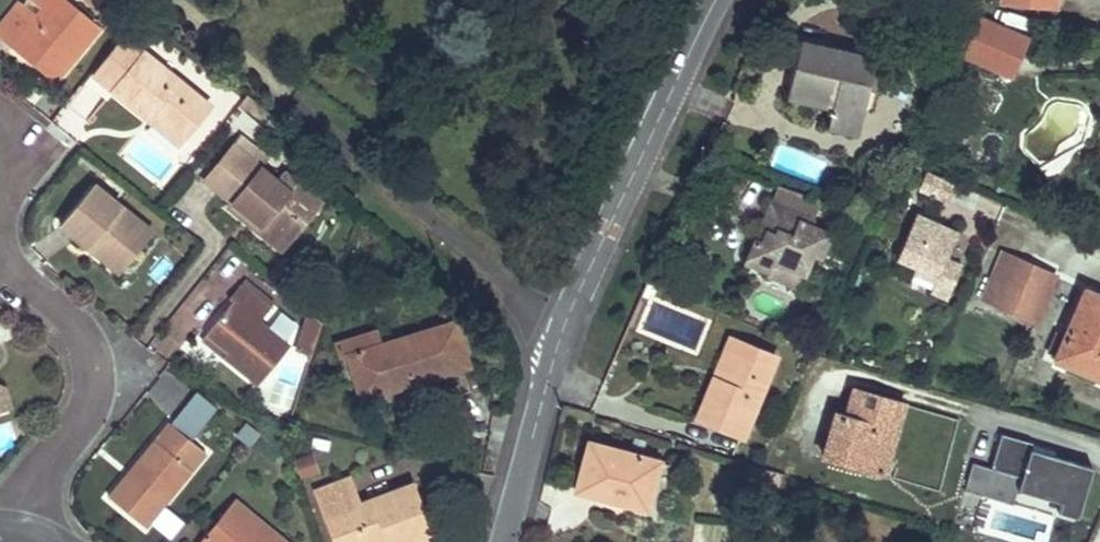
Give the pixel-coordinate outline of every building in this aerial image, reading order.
[(24,5),(0,34),(0,38),(55,81),(100,26),(98,24),(104,18),(87,6),(84,12),(68,0),(49,0),(36,15),(24,5)] [(109,0),(82,0),(105,10),(109,0)] [(1002,4),(1056,8),(1056,0),(1003,0),(1002,4)] [(0,24),(0,34),(24,5),(19,2),(0,24)] [(981,20),(965,57),(1010,77),(1027,39),(981,20)] [(875,58),(800,41),(787,95),(832,106),(826,126),(858,133),(875,58)] [(145,51),(113,90),(151,121),(155,117),(183,138),(210,104),(145,51)] [(155,117),(151,121),(179,143),(183,138),(155,117)] [(234,146),(206,180),(233,201),(229,207),(245,220),(249,214),(286,244),(321,201),(283,171),(276,180),(234,146)] [(778,147),(773,166),(807,174),(812,156),(778,147)] [(918,190),(949,200),(955,179),(924,170),(918,190)] [(94,182),(62,223),(89,245),(94,241),(125,265),(154,231),(94,182)] [(790,214),(747,195),(739,216),(742,224),(737,236),(731,233),(722,255),(744,265),(748,257),(752,255),(780,268),(789,248),(796,251),(807,227),(788,219),(790,214)] [(249,214),(245,220),(282,249),(286,244),(249,214)] [(931,292),(948,299),(962,267),(946,260),(958,233),(916,215),(896,260),(915,268),(937,277),(935,283),(931,292)] [(742,224),(739,216),(731,233),(737,236),(742,224)] [(94,241),(89,245),(121,271),(125,265),(94,241)] [(1055,275),(1002,253),(984,297),(1036,319),(1055,275)] [(775,278),(780,268),(752,255),(748,257),(744,265),(775,278)] [(935,283),(937,277),(915,268),(913,274),(935,283)] [(272,308),(242,284),(231,299),(233,300),(207,333),(230,352),(226,358),(260,385),(291,347),(260,323),(272,308)] [(1086,288),(1065,335),(1058,332),(1050,350),(1057,353),(1056,356),(1099,375),(1099,295),(1086,288)] [(322,325),(310,314),(299,347),(303,355),(312,358),(322,325)] [(455,320),(347,354),(361,399),(365,400),(372,400),(381,398),(386,391),(469,364),(455,320)] [(207,333),(203,339),(226,358),(230,352),(207,333)] [(737,340),(730,337),(713,376),(721,380),(737,340)] [(776,357),(737,340),(721,380),(713,376),(697,417),(743,436),(776,357)] [(192,433),(214,409),(174,372),(152,396),(192,433)] [(903,403),(854,389),(846,415),(835,411),(823,454),(859,465),(868,433),(892,440),(903,403)] [(2,412),(9,410),(3,392),(0,393),(0,407),(2,412)] [(207,451),(170,421),(109,495),(146,525),(207,451)] [(892,440),(868,433),(859,465),(883,472),(892,440)] [(965,489),(1014,499),(1015,494),(1081,508),(1092,455),(999,436),(993,466),(970,461),(965,489)] [(661,461),(587,441),(574,489),(648,510),(661,461)] [(300,476),(318,471),(313,452),(294,458),(300,476)] [(317,489),(336,541),(383,541),(387,540),(388,541),(413,541),(431,535),(412,483),(359,503),(349,476),(317,489)] [(199,541),(287,541),(235,498),(199,541)]
